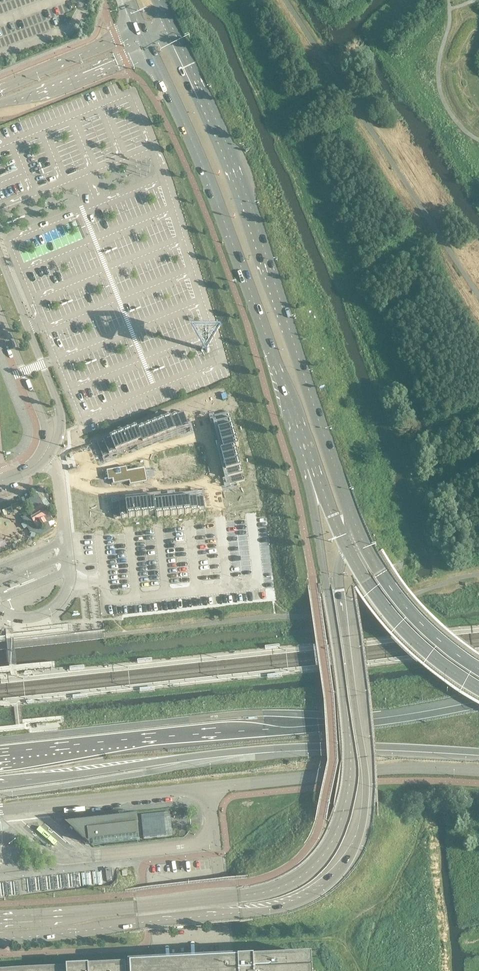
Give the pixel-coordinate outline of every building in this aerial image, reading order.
[(143,444),(189,426),(186,419),(183,412),(138,430),(137,427),(97,443),(103,457),(142,442),(143,444)] [(244,481),(236,447),(238,446),(229,412),(215,415),(223,450),(221,450),(230,485),(237,483),(244,481)] [(142,469),(142,468),(126,471),(125,468),(127,468),(127,467),(110,470),(110,471),(112,471),(112,474),(106,475),(106,476),(109,475),(110,478),(108,479),(108,480),(114,479),(114,484),(112,484),(112,485),(130,482),(130,485),(129,485),(129,486),(143,483),(141,483),(141,480),(149,478),(149,477),(145,478),(145,473),(146,473),(146,471),(141,473),(141,469),(142,469)] [(205,511),(204,496),(155,502),(154,499),(112,504),(113,513),(114,519),(156,514),(156,517),(205,511)] [(43,505),(28,514),(37,528),(47,523),(52,520),(43,505)] [(170,812),(142,815),(144,836),(172,833),(170,812)] [(137,817),(69,824),(75,829),(73,829),(74,830),(89,843),(90,843),(92,843),(137,838),(139,838),(138,828),(137,817)] [(130,966),(131,970),(312,970),(311,957),(227,961),(130,966)]
